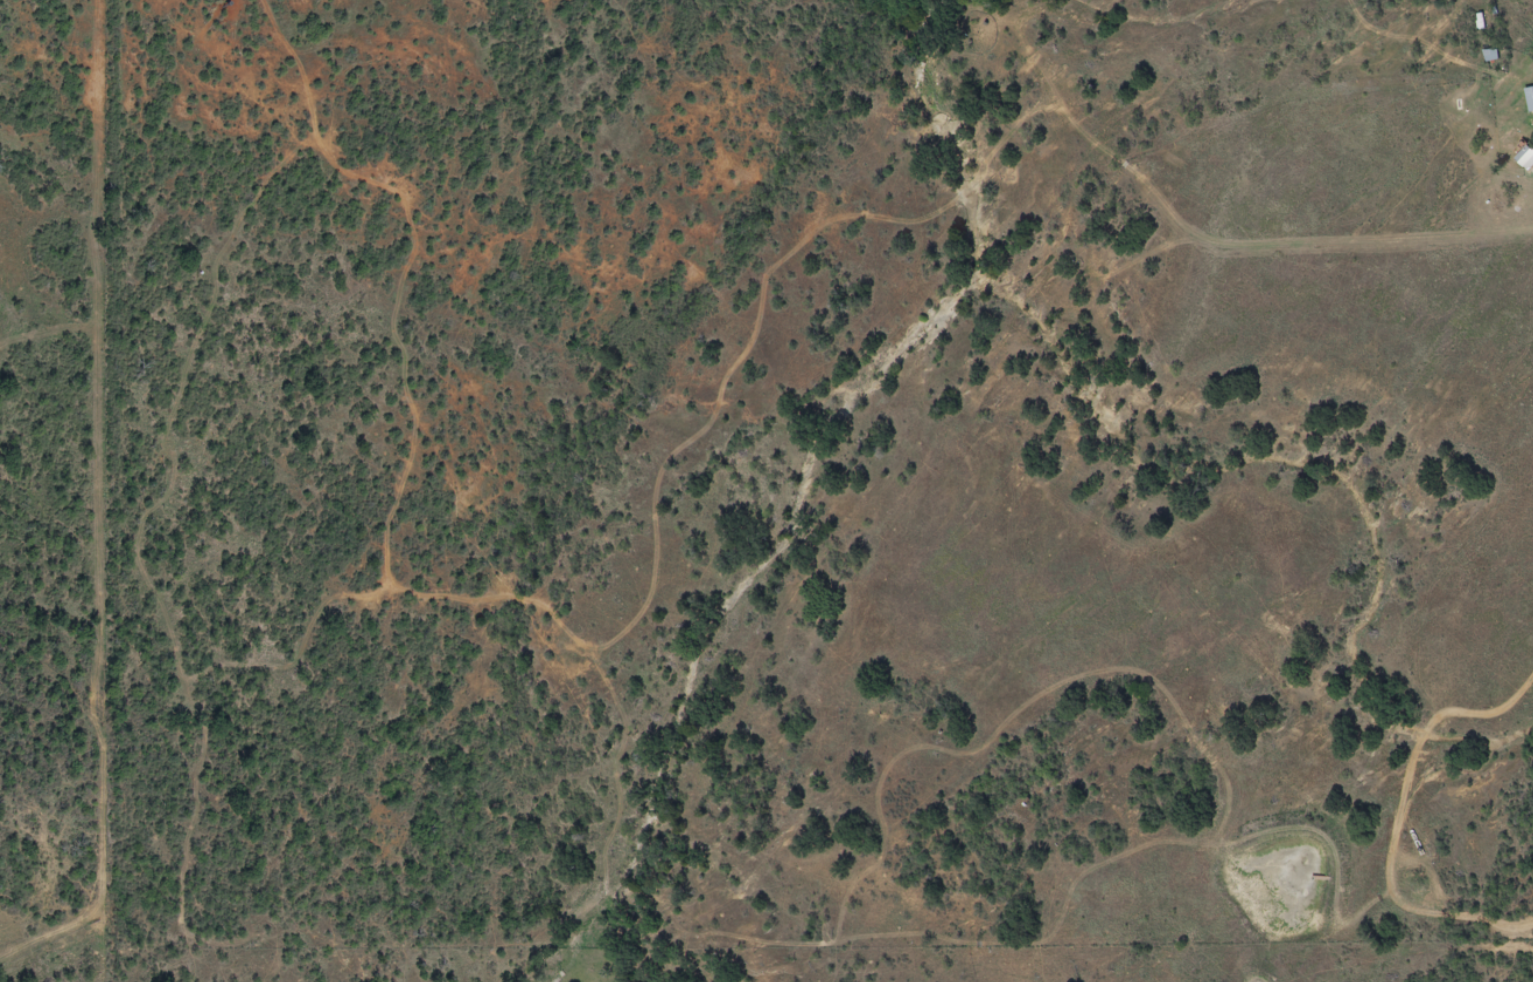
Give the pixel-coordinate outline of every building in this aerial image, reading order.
[(1524,89),(1529,113),(1532,113),(1532,87),(1524,89)] [(1532,166),(1532,152),(1527,146),(1514,159),(1527,172),(1532,166)]
